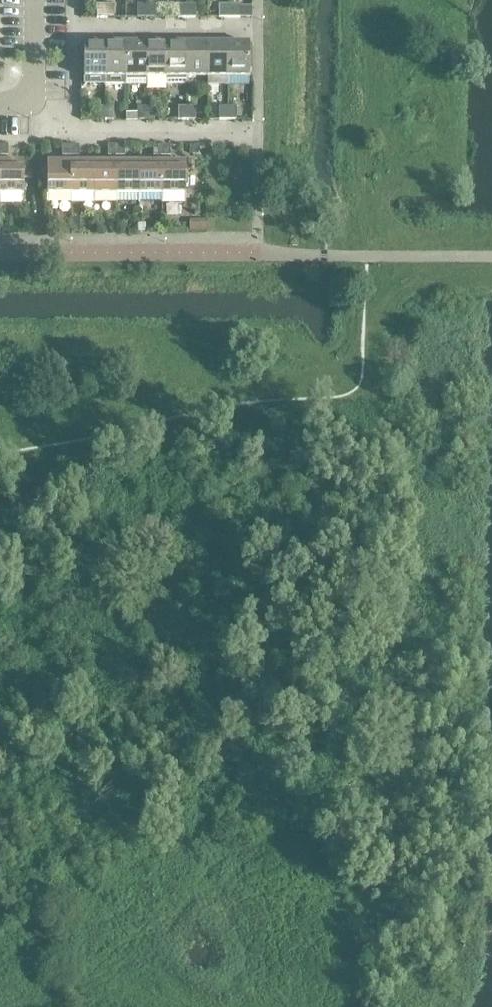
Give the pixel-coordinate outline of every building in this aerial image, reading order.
[(105,17),(105,4),(97,4),(97,17),(105,17)] [(114,17),(114,4),(105,4),(105,17),(114,17)] [(146,17),(146,4),(137,4),(137,17),(146,17)] [(155,17),(155,4),(146,4),(146,17),(155,17)] [(187,17),(187,4),(178,4),(178,17),(187,17)] [(196,17),(196,4),(187,4),(187,17),(196,17)] [(228,17),(228,4),(219,4),(219,17),(228,17)] [(236,17),(236,4),(228,4),(228,17),(236,17)] [(105,77),(105,43),(84,43),(84,77),(105,77)] [(126,77),(126,43),(105,43),(105,77),(125,77),(126,77)] [(146,85),(146,43),(126,43),(126,77),(125,77),(125,85),(146,85)] [(166,85),(166,43),(146,43),(146,85),(166,85)] [(187,77),(187,43),(166,43),(166,85),(187,85),(187,77)] [(207,77),(207,43),(187,43),(187,77),(207,77)] [(228,77),(228,43),(207,43),(207,77),(207,85),(228,85),(228,77)] [(249,77),(249,43),(228,43),(228,77),(249,77)] [(105,119),(105,106),(96,106),(96,119),(105,119)] [(114,119),(114,106),(105,106),(105,119),(114,119)] [(146,119),(146,106),(137,106),(137,119),(146,119)] [(155,119),(155,106),(146,106),(146,119),(155,119)] [(187,119),(187,106),(178,106),(178,119),(187,119)] [(196,119),(196,106),(187,106),(187,119),(196,119)] [(228,119),(228,106),(219,106),(219,119),(228,119)] [(236,119),(236,106),(228,106),(228,119),(236,119)] [(8,145),(0,145),(0,156),(5,156),(8,153),(8,145)] [(71,156),(71,145),(62,145),(62,153),(65,156),(71,156)] [(79,153),(79,145),(71,145),(71,156),(76,156),(79,153)] [(116,156),(116,145),(108,145),(108,153),(111,156),(116,156)] [(125,153),(125,145),(116,145),(116,156),(122,156),(125,153)] [(162,156),(162,145),(153,145),(153,153),(156,156),(162,156)] [(170,153),(170,145),(162,145),(162,156),(167,156),(170,153)] [(23,162),(0,162),(0,202),(23,202),(23,162)] [(71,202),(71,162),(47,162),(47,202),(71,202)] [(93,202),(93,162),(71,162),(71,202),(93,202)] [(116,202),(116,162),(93,162),(93,202),(116,202)] [(139,202),(139,162),(116,162),(116,202),(139,202)] [(162,202),(162,162),(139,162),(139,202),(162,202)] [(186,202),(186,162),(162,162),(162,202),(186,202)]
